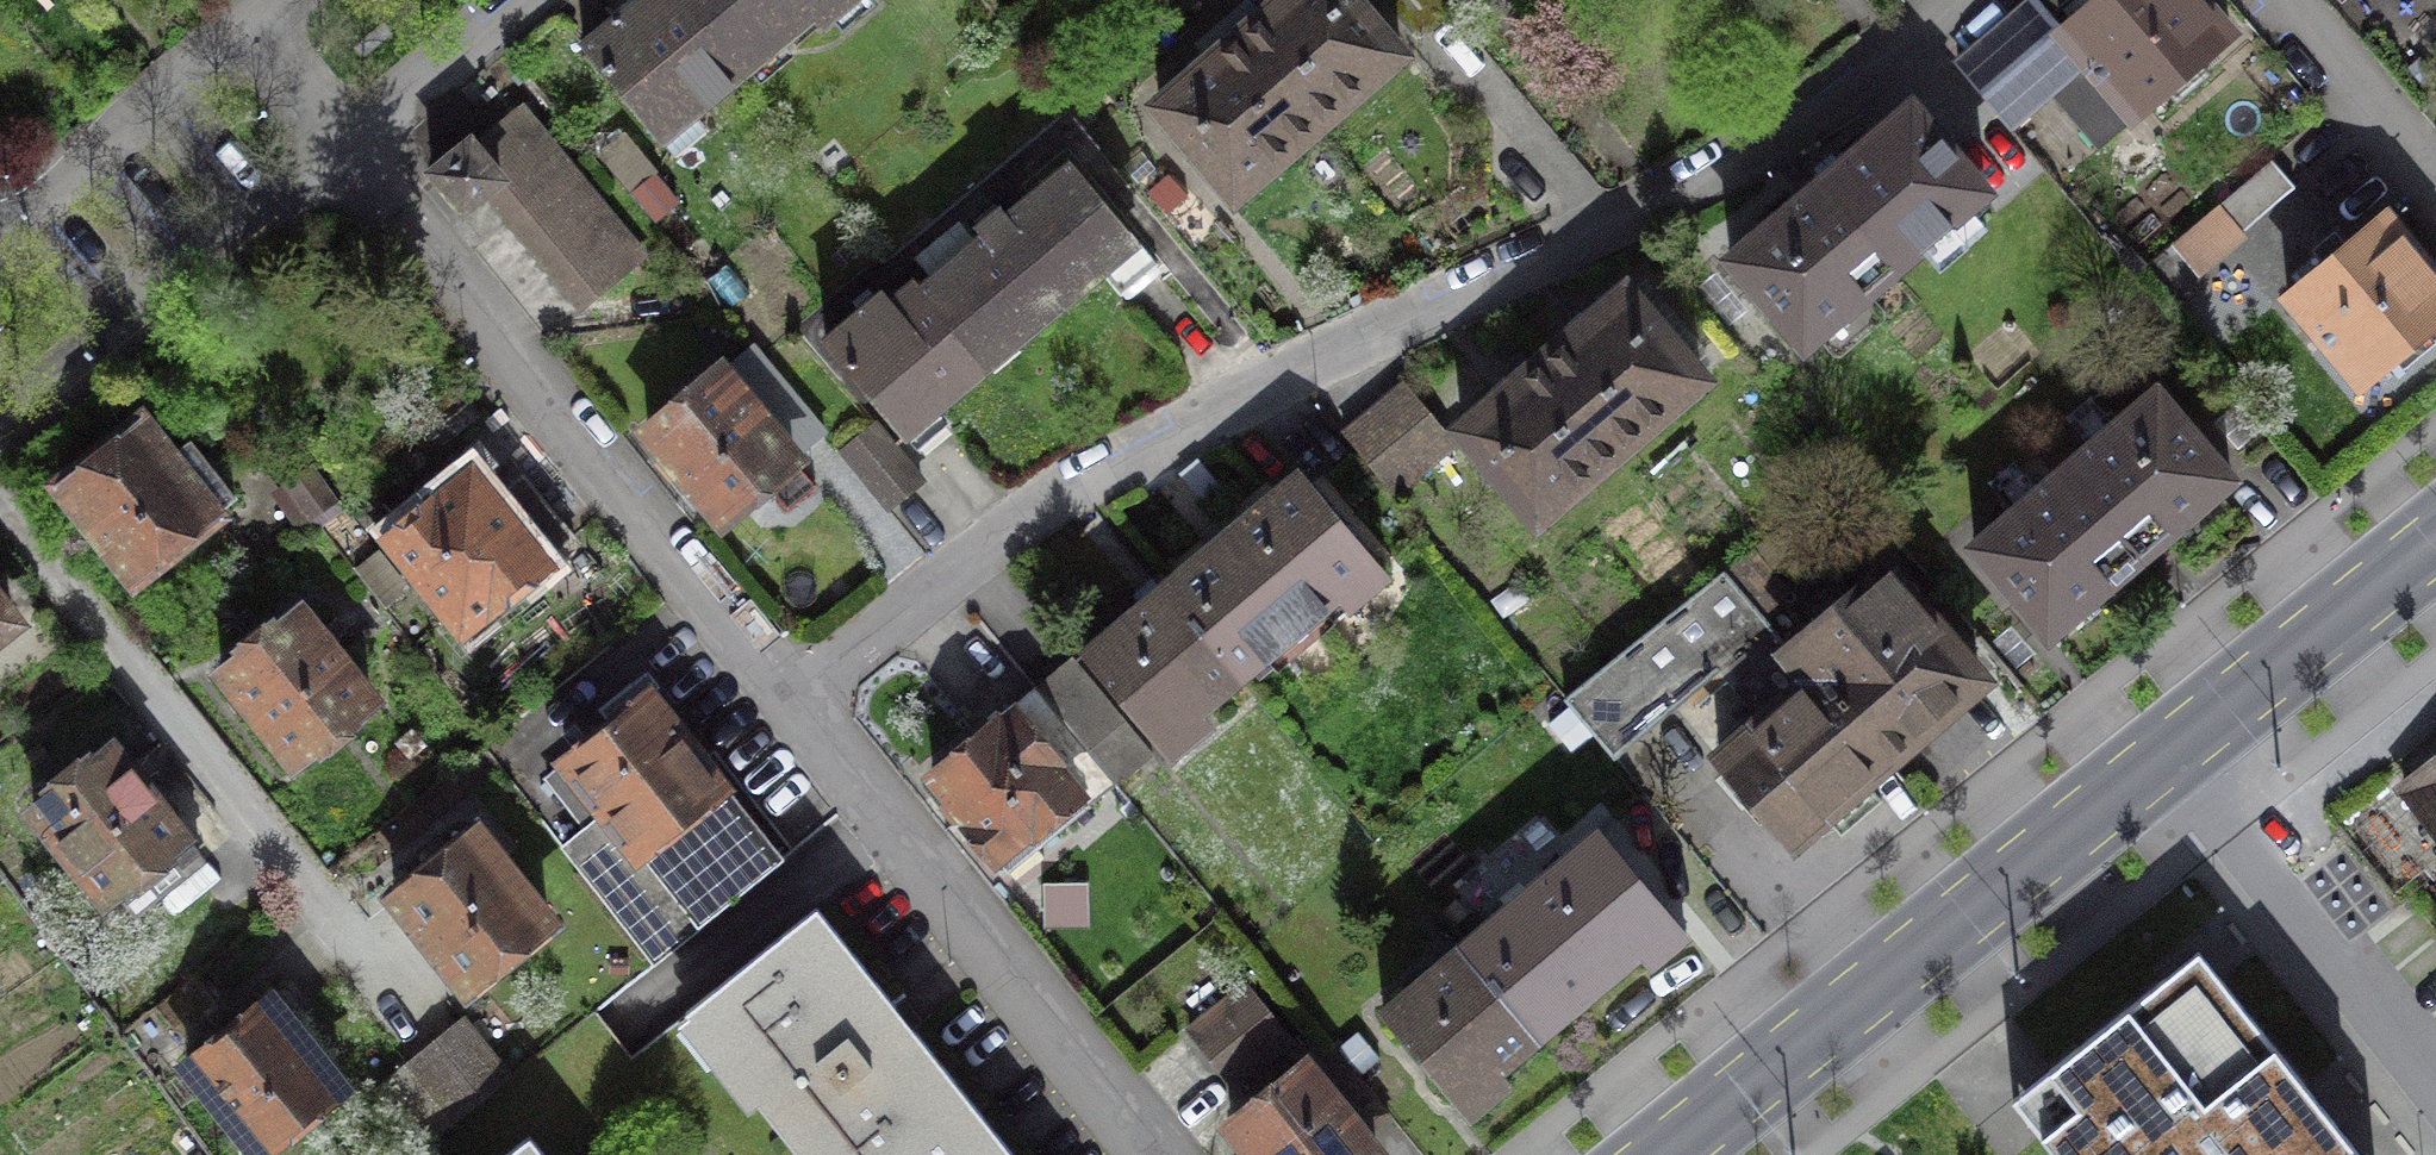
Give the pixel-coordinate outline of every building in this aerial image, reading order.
[(661,139),(741,73),(680,0),(657,0),(652,4),(634,1),(582,45),(661,139)] [(741,73),(811,15),(819,26),(851,0),(680,0),(741,73)] [(1240,36),(1317,124),(1398,53),(1352,0),(1273,0),(1262,10),(1266,14),(1240,36)] [(2199,0),(2094,0),(2060,29),(2085,58),(2137,118),(2231,37),(2199,0)] [(2060,29),(2035,1),(1958,67),(2008,124),(2085,58),(2060,29)] [(1184,77),(1187,81),(1158,107),(1235,195),(1317,124),(1240,36),(1216,57),(1212,52),(1184,77)] [(1820,181),(1895,269),(1986,192),(1911,104),(1820,181)] [(512,217),(569,171),(519,110),(477,144),(470,135),(461,142),(465,146),(432,173),(459,205),(454,209),(461,218),(469,211),(466,207),(488,189),(512,217)] [(2292,185),(2268,158),(2216,204),(2240,231),(2292,185)] [(983,235),(918,290),(975,357),(1006,331),(1015,341),(1100,269),(1121,293),(1156,264),(1070,163),(1008,215),(1002,207),(977,228),(983,235)] [(640,256),(569,171),(512,217),(584,303),(640,256)] [(1895,269),(1820,181),(1729,259),(1804,346),(1895,269)] [(2382,214),(2287,293),(2363,384),(2395,357),(2404,368),(2435,342),(2435,340),(2427,329),(2435,322),(2435,278),(2382,214)] [(918,290),(912,284),(894,299),(875,297),(825,339),(906,434),(984,367),(975,357),(918,290)] [(1567,338),(1542,359),(1619,447),(1701,376),(1625,289),(1595,316),(1589,309),(1562,333),(1567,338)] [(1619,447),(1542,359),(1517,380),(1512,374),(1486,396),(1491,403),(1460,430),(1538,519),(1619,447)] [(793,457),(721,370),(647,432),(720,518),(793,457)] [(1452,443),(1402,385),(1344,434),(1394,492),(1452,443)] [(2155,390),(2064,467),(2139,556),(2231,478),(2155,390)] [(169,457),(140,420),(59,483),(134,577),(215,513),(169,457)] [(919,480),(871,424),(841,450),(890,506),(919,480)] [(169,457),(215,513),(234,497),(188,442),(169,457)] [(2139,556),(2064,467),(1973,546),(2049,633),(2139,556)] [(1375,562),(1298,471),(1160,587),(1237,678),(1375,562)] [(470,474),(389,539),(461,628),(573,538),(526,480),(495,505),(470,474)] [(1803,504),(1723,571),(1758,613),(1784,591),(1767,571),(1821,526),(1803,504)] [(1785,643),(1885,759),(1979,679),(1879,562),(1785,643)] [(1758,613),(1723,571),(1565,696),(1615,758),(1715,669),(1768,624),(1758,613)] [(1237,678),(1160,587),(1083,651),(1160,742),(1237,678)] [(0,606),(0,629),(11,621),(0,606)] [(299,610),(220,674),(292,762),(371,698),(299,610)] [(1785,643),(1768,624),(1715,669),(1762,722),(1719,759),(1790,841),(1821,814),(1840,835),(1881,800),(1862,778),(1885,759),(1785,643)] [(1151,752),(1073,660),(1038,690),(1115,782),(1151,752)] [(1115,782),(1038,690),(932,778),(1009,870),(1115,782)] [(780,861),(647,694),(545,775),(587,827),(562,846),(654,961),(780,861)] [(109,747),(33,811),(105,897),(115,889),(123,899),(146,880),(138,870),(166,846),(182,865),(200,850),(185,833),(182,836),(168,820),(170,819),(109,747)] [(2404,784),(2435,824),(2435,759),(2404,784)] [(1597,830),(1460,945),(1537,1036),(1674,921),(1597,830)] [(474,833),(395,895),(467,986),(546,924),(474,833)] [(816,909),(687,1010),(691,1015),(696,1011),(764,1097),(760,1100),(803,1154),(950,1154),(987,1126),(816,909)] [(1537,1036),(1460,945),(1383,1010),(1459,1101),(1537,1036)] [(2198,952),(2012,1099),(2057,1154),(2360,1154),(2198,952)] [(1290,1041),(1244,985),(1189,1030),(1235,1086),(1290,1041)] [(221,1034),(187,1062),(261,1152),(341,1088),(266,997),(221,1034)] [(462,1019),(435,1042),(481,1098),(508,1076),(462,1019)] [(1378,1056),(1357,1032),(1337,1049),(1357,1074),(1378,1056)] [(481,1098),(435,1042),(408,1065),(454,1121),(481,1098)] [(1334,1045),(1231,1127),(1254,1154),(1374,1154),(1376,1153),(1359,1131),(1386,1110),(1357,1074),(1337,1049),(1334,1045)] [(987,1126),(950,1154),(1010,1154),(987,1126)] [(527,1138),(507,1154),(541,1154),(527,1138)]
